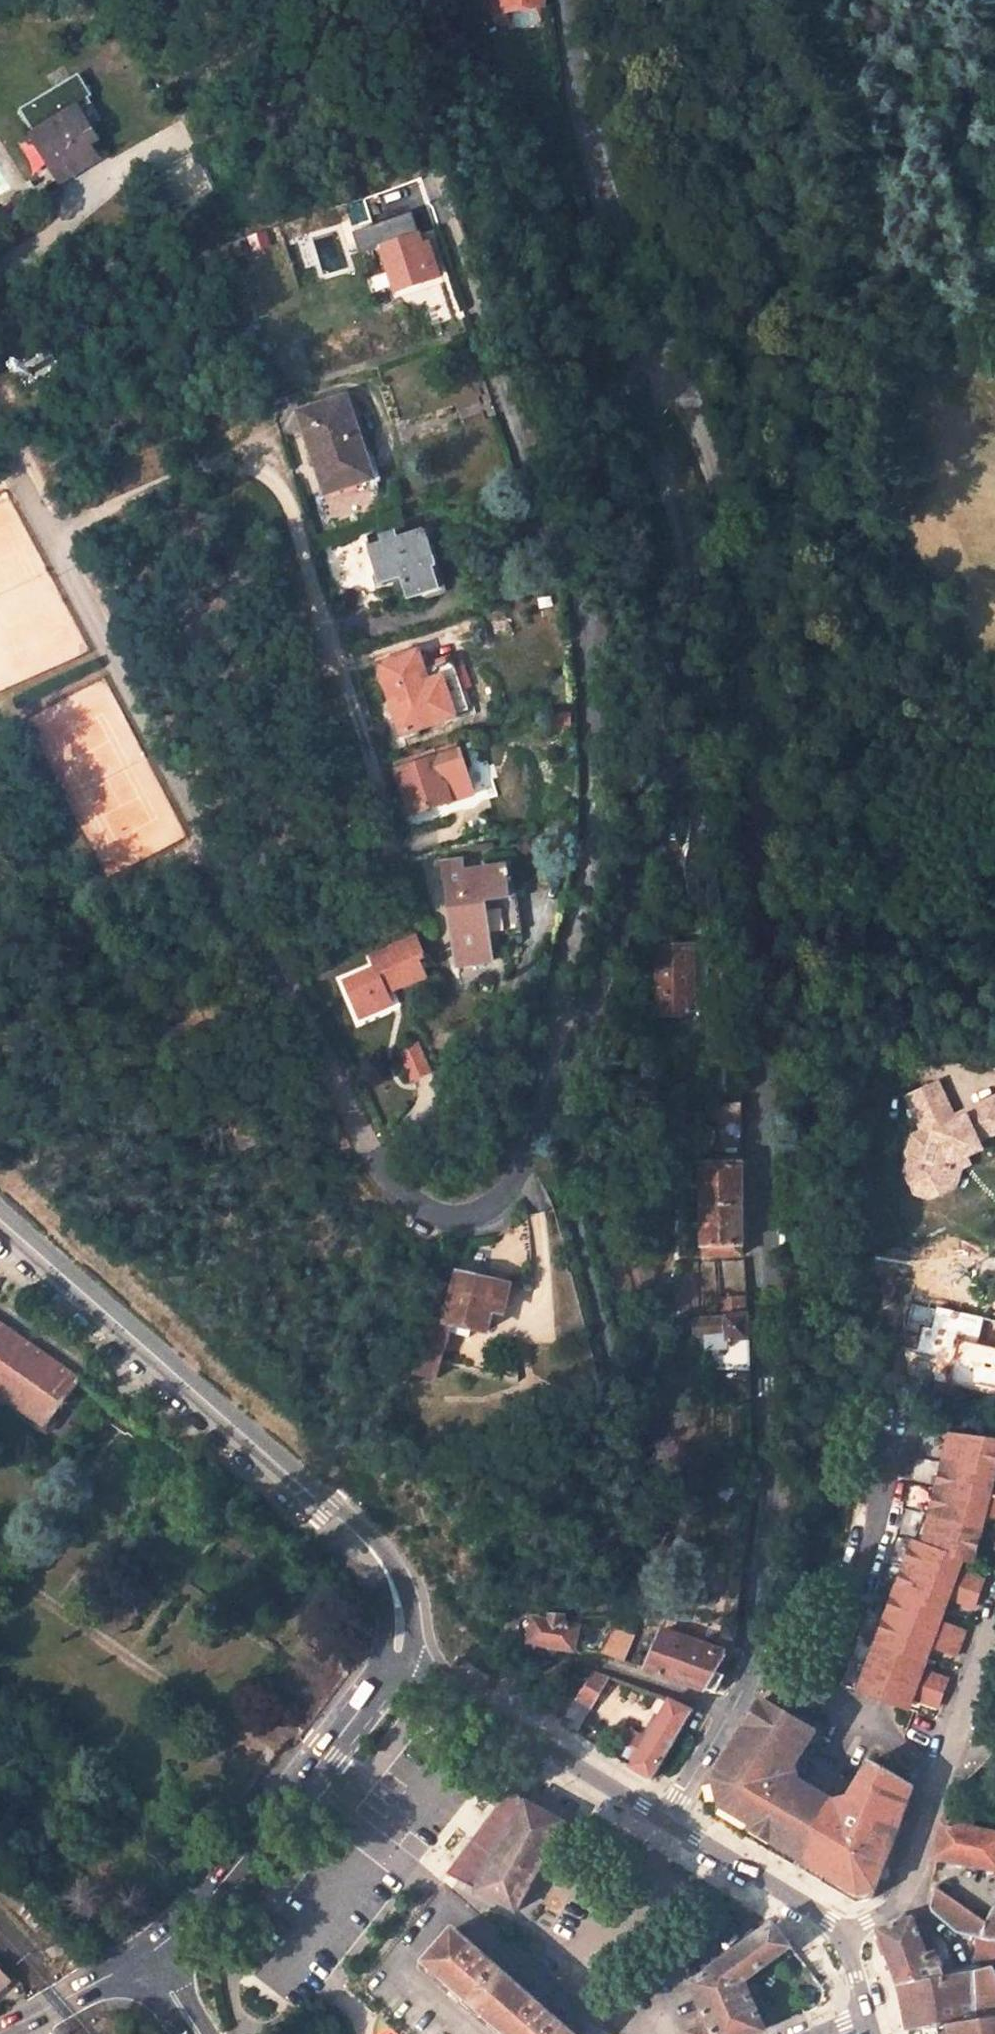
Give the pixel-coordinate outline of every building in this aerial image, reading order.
[(470,14),(494,11),(494,13),(543,7),(542,0),(473,0),(470,14)] [(86,147),(96,141),(89,129),(101,122),(90,102),(94,99),(81,77),(21,111),(34,133),(39,131),(41,135),(22,146),(37,173),(52,164),(61,179),(94,160),(86,147)] [(46,188),(61,179),(52,164),(37,173),(46,188)] [(376,224),(397,291),(434,278),(428,259),(434,256),(429,242),(424,244),(413,213),(376,224)] [(299,413),(326,493),(372,478),(346,398),(299,413)] [(444,588),(427,532),(399,540),(396,533),(383,536),(385,544),(372,548),(382,583),(404,576),(411,598),(444,588)] [(418,651),(379,663),(402,734),(441,721),(418,651)] [(450,802),(442,776),(460,771),(454,754),(437,758),(433,745),(393,756),(411,815),(450,802)] [(446,876),(458,967),(493,963),(486,900),(510,897),(506,866),(465,871),(463,860),(437,863),(439,877),(446,876)] [(389,944),(375,951),(378,960),(347,975),(360,1001),(374,995),(378,1003),(393,996),(386,980),(392,978),(394,981),(422,967),(415,951),(420,949),(412,929),(387,941),(389,944)] [(693,1013),(692,947),(658,947),(659,1014),(693,1013)] [(374,995),(360,1001),(364,1010),(378,1003),(374,995)] [(413,1044),(396,1052),(405,1072),(423,1063),(413,1044)] [(946,1082),(913,1097),(927,1130),(919,1134),(909,1153),(910,1160),(905,1171),(910,1182),(932,1190),(942,1186),(951,1165),(966,1158),(981,1151),(977,1142),(994,1134),(994,1105),(962,1120),(959,1114),(946,1082)] [(959,1114),(962,1120),(994,1105),(994,1098),(959,1114)] [(744,1123),(744,1112),(712,1113),(712,1124),(712,1157),(743,1157),(744,1123)] [(686,1143),(686,1114),(663,1114),(663,1160),(678,1162),(687,1154),(686,1143)] [(932,1190),(910,1182),(915,1193),(932,1199),(949,1191),(957,1170),(969,1165),(966,1158),(951,1165),(942,1186),(932,1190)] [(742,1255),(742,1164),(701,1165),(703,1255),(742,1255)] [(746,1315),(745,1260),(716,1260),(716,1317),(746,1315)] [(450,1325),(487,1334),(493,1313),(502,1315),(509,1285),(459,1273),(456,1288),(435,1283),(413,1374),(436,1379),(450,1325)] [(747,1369),(746,1315),(716,1317),(701,1318),(697,1319),(697,1336),(707,1336),(707,1348),(714,1348),(715,1366),(716,1368),(747,1369)] [(80,1380),(0,1324),(0,1395),(45,1426),(80,1380)] [(949,1678),(925,1669),(926,1665),(919,1662),(925,1648),(932,1650),(933,1647),(957,1656),(967,1629),(942,1620),(943,1616),(936,1614),(941,1599),(948,1601),(950,1597),(975,1606),(985,1579),(959,1570),(960,1567),(953,1564),(956,1556),(973,1562),(985,1515),(994,1518),(994,1488),(992,1488),(994,1476),(994,1441),(954,1432),(930,1426),(925,1425),(912,1471),(891,1555),(843,1682),(862,1689),(883,1697),(903,1705),(906,1697),(913,1700),(914,1696),(939,1706),(949,1678)] [(564,1616),(534,1613),(530,1642),(574,1651),(579,1629),(563,1625),(564,1616)] [(601,1653),(624,1662),(634,1635),(612,1626),(601,1653)] [(646,1668),(704,1690),(712,1679),(715,1674),(725,1655),(663,1631),(646,1668)] [(577,1734),(610,1678),(593,1671),(562,1724),(577,1734)] [(704,1796),(804,1855),(802,1857),(870,1898),(911,1784),(871,1759),(855,1786),(799,1754),(813,1729),(757,1698),(704,1796)] [(670,1700),(632,1766),(653,1777),(667,1753),(692,1711),(670,1700)] [(517,1911),(565,1821),(510,1792),(448,1873),(517,1911)] [(704,1796),(709,1812),(798,1865),(802,1857),(804,1855),(704,1796)] [(994,1870),(994,1832),(942,1821),(935,1859),(994,1870)] [(930,1886),(931,1905),(934,1911),(937,1914),(939,1916),(958,1931),(967,1934),(979,1938),(994,1941),(994,1905),(983,1923),(930,1886)] [(909,2028),(994,2017),(994,1969),(994,1968),(963,1975),(947,1977),(937,1951),(929,1953),(914,1918),(881,1929),(901,1991),(909,2028)] [(693,1983),(710,2024),(689,2032),(690,2033),(758,2033),(766,2031),(745,1981),(791,1947),(774,1924),(693,1983)] [(428,1960),(512,2033),(575,2033),(455,1929),(428,1960)] [(994,1963),(994,1941),(979,1938),(975,1959),(994,1963)] [(12,1982),(0,1969),(0,1993),(12,1982)] [(909,2028),(910,2033),(994,2033),(994,2017),(909,2028)]
